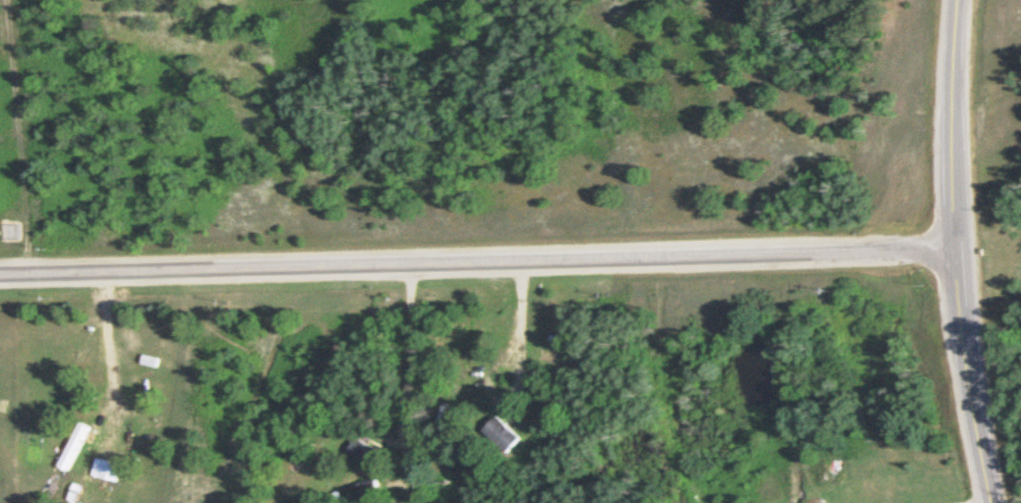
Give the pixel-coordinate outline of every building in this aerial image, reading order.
[(518,453),(530,435),(501,416),(489,433),(518,453)] [(73,471),(93,427),(81,421),(61,465),(73,471)] [(374,469),(384,451),(358,437),(349,455),(374,469)] [(124,463),(98,456),(93,474),(120,481),(124,463)] [(387,492),(378,476),(356,489),(364,502),(367,502),(387,492)]
